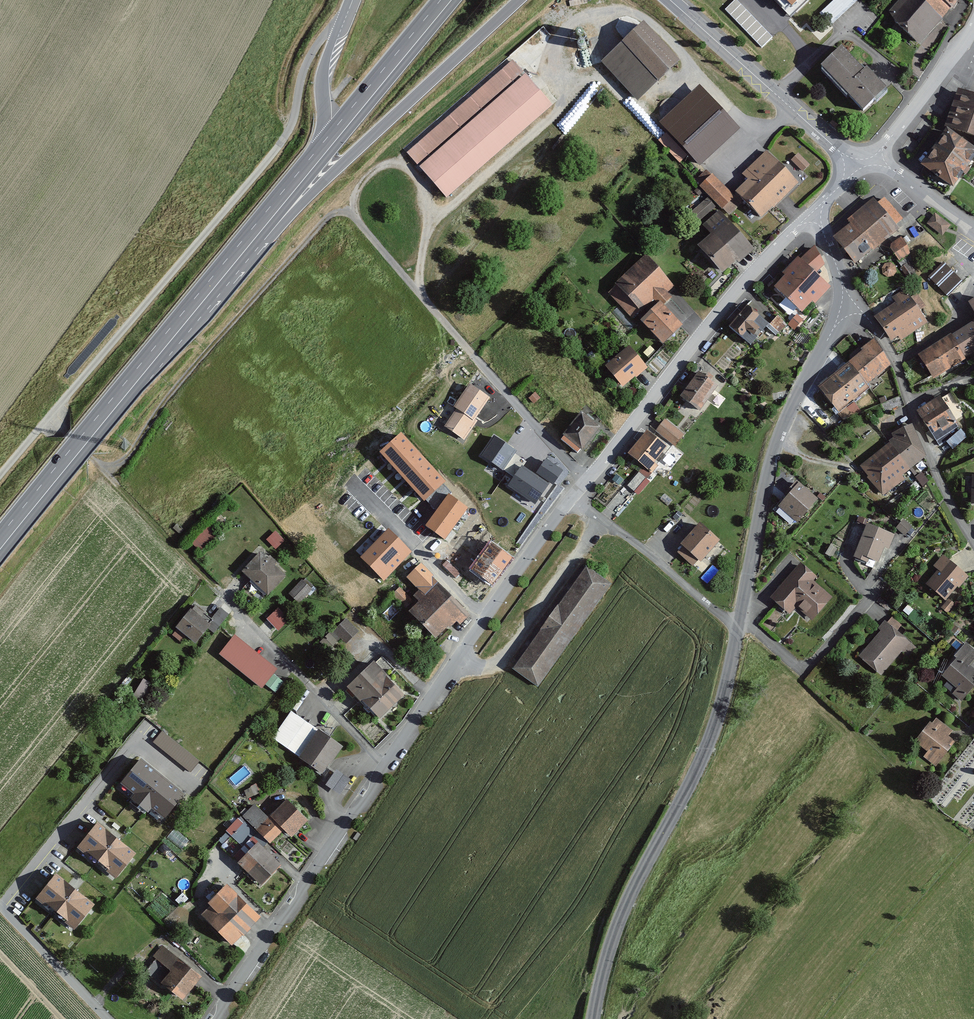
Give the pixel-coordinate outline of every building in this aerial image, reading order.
[(762,46),(773,35),(740,0),(733,0),(725,8),(762,46)] [(793,10),(804,0),(783,0),(793,10)] [(820,11),(830,23),(856,0),(832,0),(820,11)] [(890,21),(918,45),(952,5),(946,0),(899,0),(892,8),(897,13),(890,21)] [(639,23),(599,61),(636,100),(676,62),(639,23)] [(839,45),(816,68),(860,112),(883,89),(839,45)] [(513,60),(405,152),(444,197),(551,105),(513,60)] [(957,91),(944,128),(973,136),(973,97),(957,91)] [(703,104),(675,129),(705,161),(732,135),(703,104)] [(973,164),(973,155),(973,154),(973,153),(973,144),(944,128),(918,168),(951,191),(973,164)] [(747,179),(733,192),(736,194),(759,218),(798,180),(766,149),(741,173),(747,179)] [(803,170),(810,163),(799,151),(792,158),(803,170)] [(733,192),(710,170),(698,183),(723,207),(736,194),(733,192)] [(884,196),(875,203),(892,224),(901,218),(884,196)] [(715,206),(709,198),(686,216),(693,224),(715,206)] [(849,225),(833,236),(852,261),(895,228),(892,224),(875,203),(872,199),(846,220),(849,225)] [(719,207),(702,223),(711,233),(697,246),(721,271),(734,259),(738,263),(756,247),(719,207)] [(950,224),(934,213),(928,223),(943,234),(950,224)] [(902,237),(890,244),(898,260),(911,254),(902,237)] [(645,257),(608,292),(635,319),(656,298),(661,303),(668,296),(666,293),(673,287),(645,257)] [(796,258),(771,289),(800,314),(811,301),(815,304),(830,286),(796,258)] [(945,263),(931,278),(948,295),(962,280),(945,263)] [(908,291),(873,315),(891,341),(900,335),(903,340),(930,321),(908,291)] [(656,298),(635,319),(659,345),(681,324),(661,303),(656,298)] [(747,307),(711,354),(731,369),(767,323),(747,307)] [(955,337),(967,355),(973,350),(973,325),(955,337)] [(955,337),(919,356),(932,378),(967,355),(955,337)] [(875,340),(847,362),(864,383),(893,362),(875,340)] [(628,345),(602,364),(619,387),(645,368),(628,345)] [(847,362),(816,387),(837,412),(867,387),(864,383),(847,362)] [(696,370),(678,397),(699,411),(717,384),(696,370)] [(488,397),(471,385),(456,406),(459,408),(447,426),(464,438),(476,419),(474,418),(488,397)] [(941,397),(920,411),(940,440),(961,426),(941,397)] [(580,410),(561,434),(582,450),(600,426),(580,410)] [(666,417),(656,429),(676,446),(685,434),(666,417)] [(893,439),(863,466),(885,494),(909,473),(909,470),(929,455),(910,425),(891,433),(893,439)] [(644,427),(624,454),(649,474),(656,465),(653,462),(666,444),(644,427)] [(947,439),(952,446),(967,436),(962,428),(947,439)] [(444,481),(401,435),(382,452),(425,498),(444,481)] [(514,450),(495,438),(483,455),(502,467),(514,450)] [(561,470),(547,460),(538,473),(553,483),(561,470)] [(547,481),(524,466),(510,487),(534,502),(547,481)] [(797,482),(777,506),(796,521),(816,497),(797,482)] [(467,508),(450,496),(428,526),(445,538),(467,508)] [(699,521),(678,544),(698,563),(719,540),(699,521)] [(896,532),(866,522),(854,557),(867,562),(868,557),(879,561),(885,545),(891,547),(896,532)] [(205,526),(193,543),(203,550),(215,533),(205,526)] [(276,529),(267,537),(276,547),(286,538),(276,529)] [(390,531),(363,558),(383,578),(410,551),(390,531)] [(511,557),(492,542),(471,569),(492,585),(511,557)] [(262,547),(240,570),(265,594),(283,574),(273,565),(277,561),(262,547)] [(937,569),(927,584),(947,598),(957,585),(961,588),(970,576),(941,554),(933,566),(937,569)] [(798,560),(768,597),(790,615),(798,605),(815,618),(833,596),(813,580),(817,575),(798,560)] [(410,596),(401,587),(393,594),(436,637),(454,619),(459,625),(470,614),(420,563),(406,576),(418,588),(410,596)] [(612,587),(583,567),(512,669),(541,689),(612,587)] [(302,579),(291,591),(301,599),(311,587),(302,579)] [(947,598),(943,607),(948,610),(953,601),(947,598)] [(191,604),(174,627),(194,641),(205,627),(211,618),(191,604)] [(221,605),(211,618),(205,627),(214,634),(230,612),(221,605)] [(279,629),(288,620),(276,608),(267,617),(279,629)] [(327,649),(341,639),(344,643),(360,630),(348,616),(319,639),(327,649)] [(882,630),(861,653),(882,672),(903,648),(910,654),(918,645),(887,618),(879,627),(882,630)] [(235,633),(220,653),(263,687),(267,683),(276,690),(284,679),(274,672),(279,666),(235,633)] [(942,672),(960,686),(955,692),(964,698),(973,685),(973,668),(970,664),(973,659),(973,649),(965,642),(942,672)] [(371,659),(344,685),(377,719),(404,694),(371,659)] [(155,686),(137,676),(126,696),(143,706),(155,686)] [(342,746),(291,710),(271,738),(323,774),(342,746)] [(933,715),(915,740),(929,750),(925,755),(938,765),(957,739),(949,734),(953,729),(933,715)] [(162,732),(153,743),(191,774),(199,763),(162,732)] [(181,794),(143,763),(125,784),(162,816),(181,794)] [(328,784),(334,788),(343,772),(336,768),(328,784)] [(245,789),(249,795),(259,789),(256,783),(245,789)] [(285,798),(256,827),(270,840),(281,829),(291,838),(308,820),(285,798)] [(253,830),(239,816),(227,828),(241,842),(253,830)] [(132,850),(97,823),(79,845),(115,873),(132,850)] [(184,845),(189,838),(174,828),(169,835),(184,845)] [(225,843),(231,835),(226,831),(219,839),(225,843)] [(279,864),(255,841),(236,861),(260,884),(279,864)] [(75,891),(58,877),(40,900),(76,927),(93,904),(75,891)] [(214,913),(206,921),(231,946),(260,917),(224,881),(203,902),(214,913)] [(203,976),(161,942),(151,955),(170,970),(159,983),(182,1001),(203,976)]
